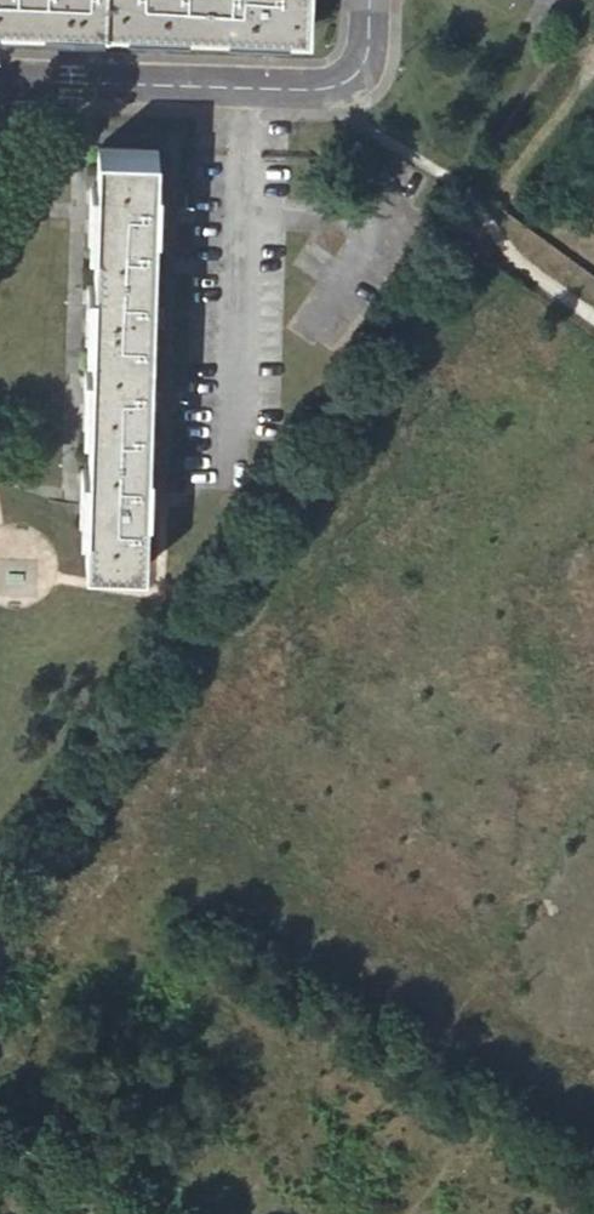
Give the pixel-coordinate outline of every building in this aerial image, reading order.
[(307,26),(308,0),(0,0),(0,17),(307,26)] [(156,207),(158,147),(100,146),(87,564),(146,566),(147,507),(158,508),(158,499),(158,491),(148,491),(150,406),(160,406),(160,399),(160,391),(150,390),(152,322),(163,323),(163,314),(162,307),(152,306),(155,223),(165,223),(166,215),(166,207),(156,207)]
